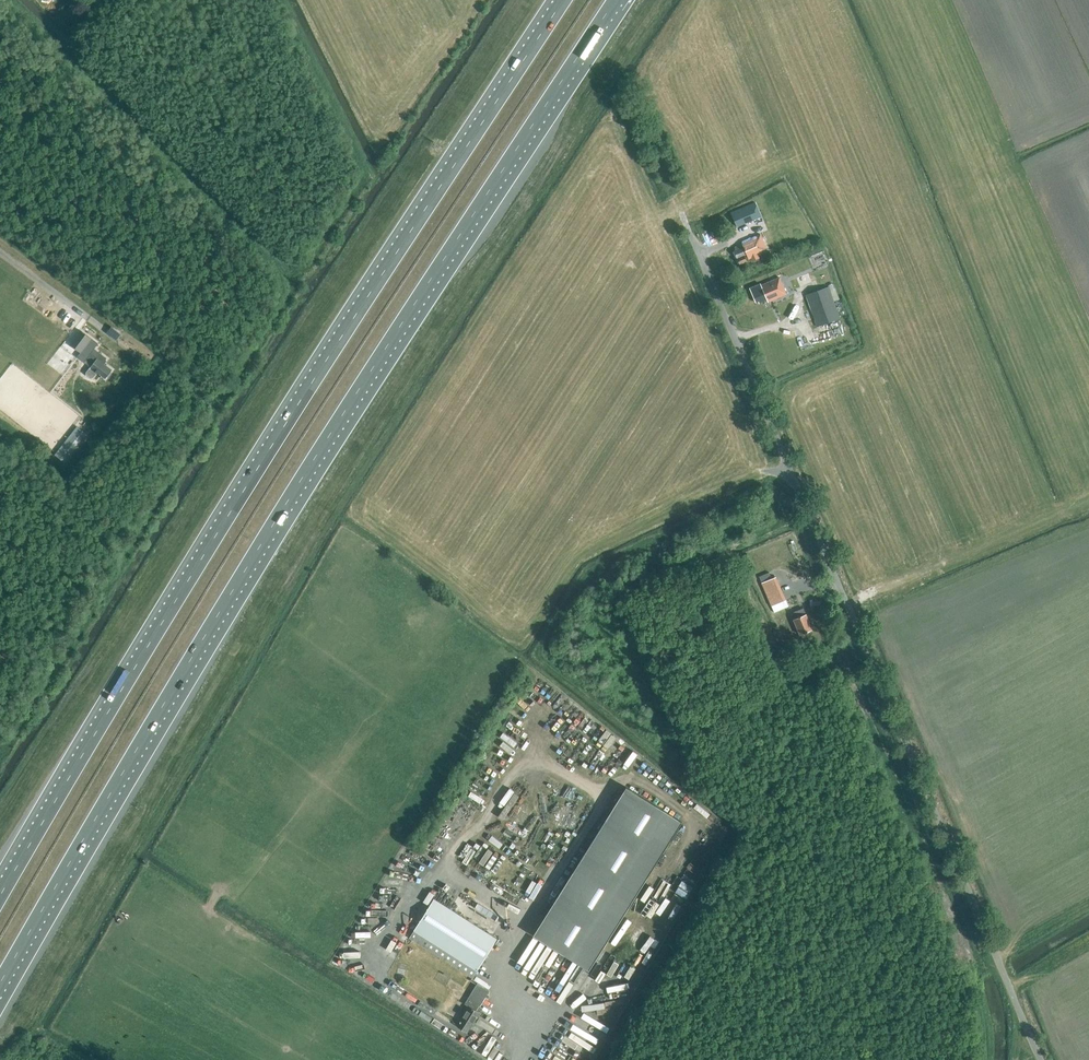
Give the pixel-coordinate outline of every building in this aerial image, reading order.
[(749,222),(761,217),(755,202),(743,207),(749,222)] [(749,259),(767,251),(760,234),(741,242),(742,244),(734,247),(735,249),(733,250),(739,264),(747,261),(744,255),(747,254),(749,259)] [(816,267),(817,268),(826,266),(824,256),(801,261),(804,271),(816,267)] [(756,304),(767,300),(767,301),(774,298),(775,299),(783,295),(775,275),(759,281),(760,283),(749,288),(756,304)] [(805,295),(808,303),(811,311),(817,326),(839,318),(828,287),(805,295)] [(117,340),(121,334),(111,326),(107,331),(117,340)] [(80,352),(90,338),(80,330),(69,344),(80,352)] [(100,354),(104,350),(98,346),(95,350),(93,349),(84,362),(90,367),(86,372),(86,374),(91,378),(92,377),(96,372),(105,378),(111,369),(103,363),(106,358),(100,354)] [(142,363),(149,355),(139,348),(133,357),(142,363)] [(42,383),(55,393),(71,371),(52,357),(40,372),(47,377),(42,383)] [(64,461),(87,433),(80,427),(56,456),(64,461)] [(782,587),(777,577),(764,582),(769,593),(782,587)] [(769,593),(767,593),(773,607),(796,597),(791,583),(782,587),(769,593)] [(804,614),(802,611),(792,615),(800,635),(812,629),(806,614),(804,614)] [(508,733),(504,739),(517,746),(520,741),(508,733)] [(531,783),(526,791),(531,794),(536,785),(531,783)] [(589,970),(681,822),(627,788),(533,935),(589,970)] [(573,809),(578,813),(585,800),(580,797),(573,809)] [(546,820),(540,834),(545,837),(551,823),(546,820)] [(494,835),(491,839),(500,847),(504,843),(494,835)] [(470,844),(460,854),(468,862),(478,851),(470,844)] [(532,858),(536,852),(524,844),(520,850),(532,858)] [(489,867),(496,855),(488,850),(481,862),(489,867)] [(686,897),(694,885),(685,880),(678,891),(686,897)] [(658,910),(663,913),(668,907),(670,909),(676,902),(669,896),(658,910)] [(476,970),(496,938),(434,899),(414,930),(476,970)] [(385,960),(398,941),(393,938),(380,956),(385,960)] [(407,979),(410,964),(399,962),(396,977),(407,979)] [(440,972),(437,979),(446,984),(450,976),(440,972)] [(480,1006),(489,991),(477,983),(464,1004),(467,1006),(463,1012),(464,1013),(457,1025),(467,1032),(479,1013),(476,1011),(479,1006),(480,1006)] [(543,1046),(548,1049),(563,1027),(558,1024),(543,1046)] [(452,1034),(464,1038),(466,1033),(453,1029),(452,1034)]
